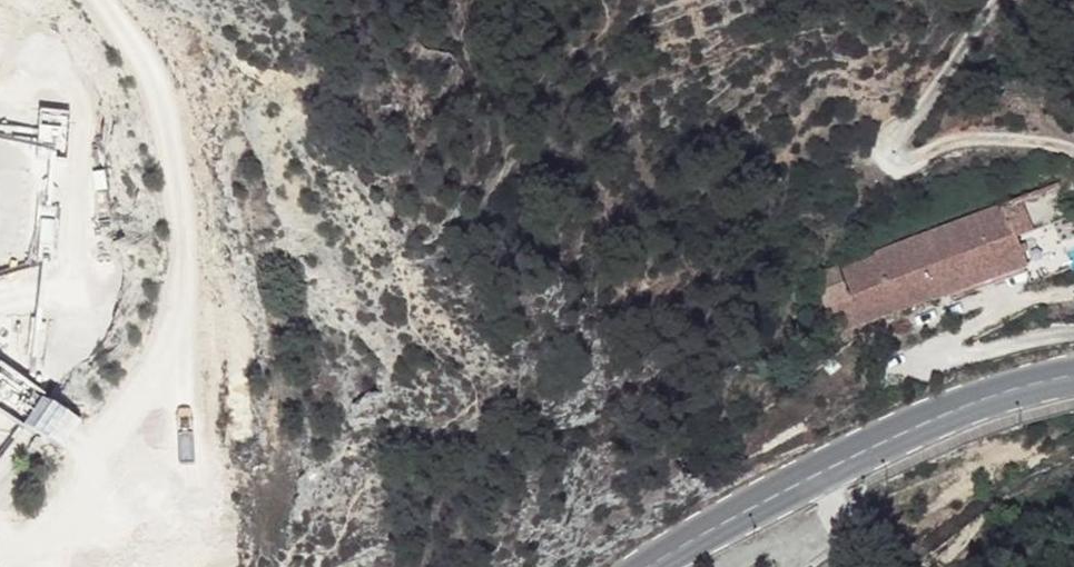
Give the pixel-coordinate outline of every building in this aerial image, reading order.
[(815,270),(825,304),(834,302),(843,328),(1030,258),(1022,235),(1073,215),(1061,179),(815,270)] [(1065,246),(1030,258),(1033,280),(1073,266),(1065,246)] [(70,420),(0,364),(0,424),(41,457),(70,420)]
